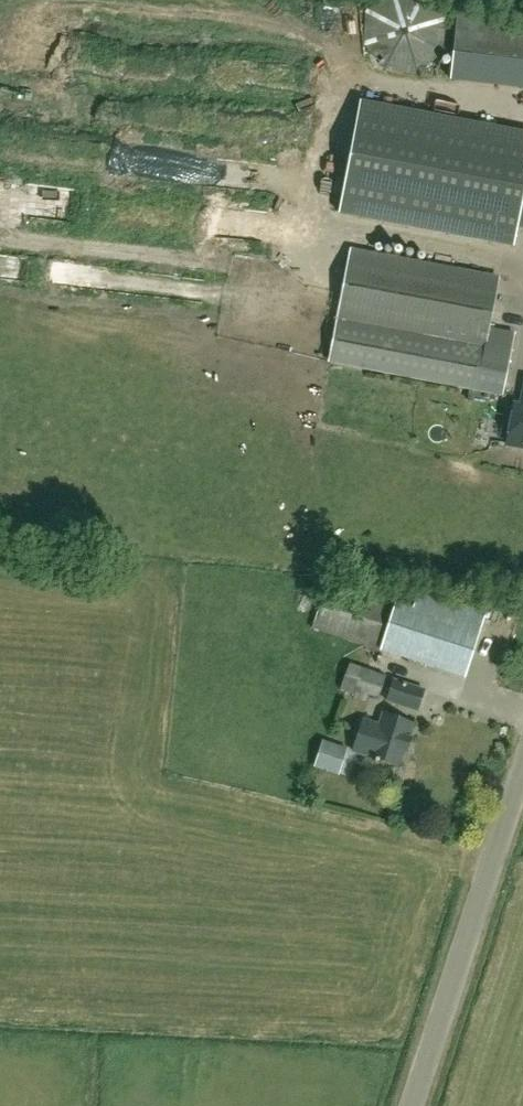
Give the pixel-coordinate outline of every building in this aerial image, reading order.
[(443,52),(445,18),(431,0),(377,0),(365,9),(364,43),(383,69),(417,72),(443,52)] [(457,12),(451,67),(522,75),(522,19),(457,12)] [(360,98),(338,210),(516,246),(520,226),(522,227),(522,131),(493,125),(360,98)] [(498,278),(349,250),(328,361),(502,394),(513,333),(488,329),(498,278)] [(522,408),(513,406),(506,443),(522,446),(522,405),(522,408)] [(409,616),(393,610),(393,608),(324,586),(311,628),(386,654),(387,648),(465,674),(478,634),(486,609),(419,586),(412,607),(409,616)] [(378,697),(386,675),(347,662),(339,686),(378,697)] [(417,711),(424,690),(394,681),(387,701),(417,711)] [(408,739),(413,724),(383,714),(379,726),(365,721),(359,738),(355,753),(368,757),(398,768),(404,751),(406,752),(410,740),(408,739)]
